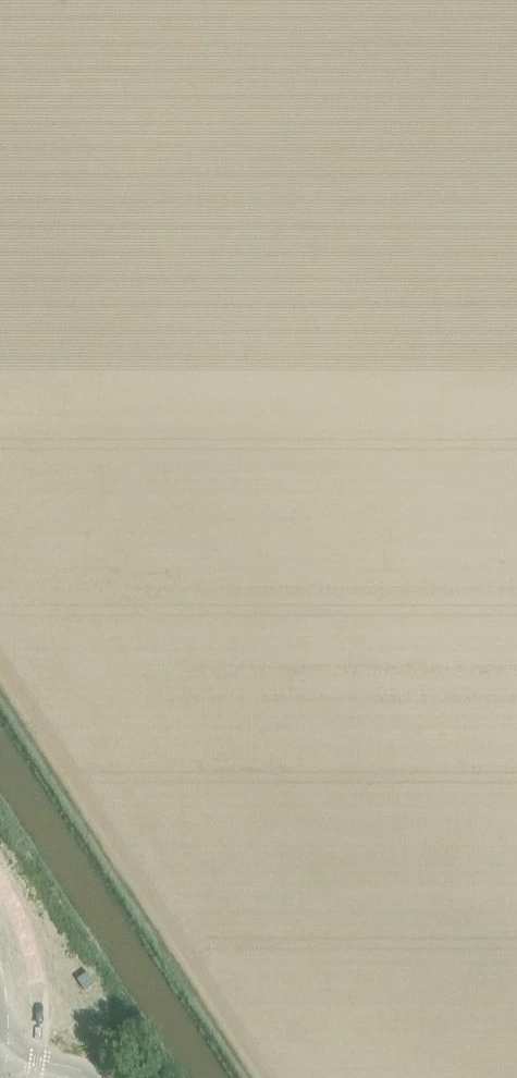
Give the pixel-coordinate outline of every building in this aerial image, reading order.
[(94,985),(87,974),(77,981),(84,992),(94,985)]
